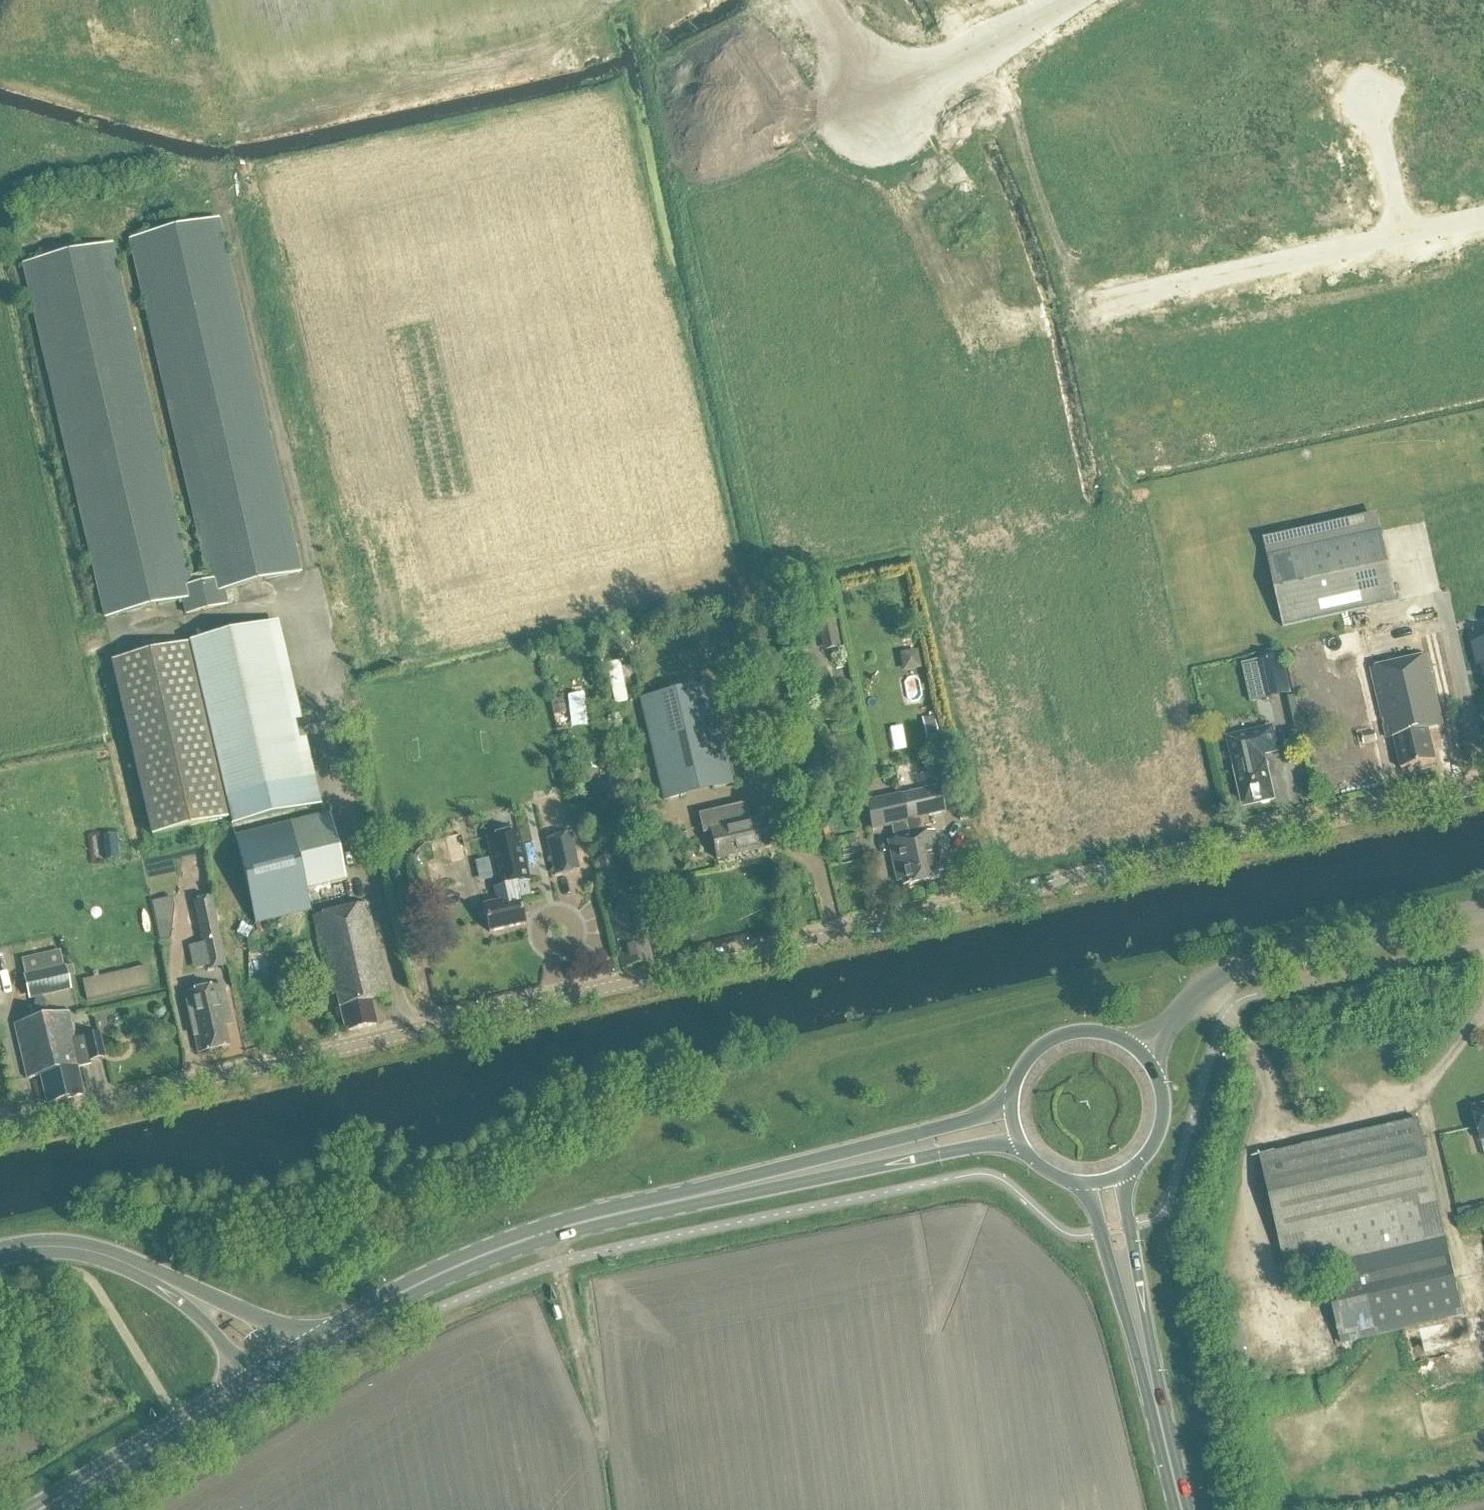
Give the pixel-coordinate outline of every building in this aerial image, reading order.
[(40,251),(42,262),(24,267),(106,619),(183,601),(187,616),(225,607),(221,592),(299,574),(217,222),(180,230),(178,218),(146,226),(149,237),(130,242),(208,574),(188,579),(111,246),(74,255),(71,243),(40,251)] [(1269,558),(1285,628),(1399,603),(1384,532),(1269,558)] [(817,625),(823,652),(841,649),(835,621),(817,625)] [(270,625),(110,663),(151,837),(229,819),(225,802),(306,783),(270,625)] [(1476,647),(1473,648),(1473,646),(1472,646),(1477,670),(1478,669),(1478,668),(1481,667),(1483,682),(1483,646),(1476,647)] [(900,652),(903,668),(920,666),(918,649),(900,652)] [(1282,658),(1259,663),(1267,700),(1290,695),(1282,658)] [(1394,739),(1401,772),(1435,764),(1427,726),(1442,723),(1427,658),(1372,670),(1387,740),(1394,739)] [(641,701),(664,801),(733,786),(709,685),(641,701)] [(1294,698),(1286,700),(1288,710),(1296,708),(1294,698)] [(565,715),(563,706),(552,708),(550,709),(553,718),(565,715)] [(934,724),(925,726),(928,738),(937,735),(934,724)] [(1272,731),(1229,740),(1244,808),(1260,805),(1263,806),(1269,805),(1271,802),(1274,801),(1264,756),(1277,753),(1272,731)] [(1362,737),(1364,747),(1377,744),(1375,734),(1362,737)] [(939,789),(901,797),(920,885),(938,880),(937,875),(942,874),(933,833),(922,835),(921,830),(930,828),(927,818),(944,814),(939,789)] [(920,885),(901,797),(866,805),(872,831),(891,826),(894,842),(887,843),(896,884),(901,883),(903,889),(920,885)] [(710,833),(716,861),(768,850),(761,819),(739,824),(736,812),(724,815),(723,811),(699,816),(703,835),(710,833)] [(969,821),(967,812),(958,814),(960,823),(969,821)] [(311,912),(307,892),(347,881),(330,817),(236,839),(256,925),(311,912)] [(529,883),(517,832),(486,840),(497,889),(494,890),(497,904),(482,908),(489,934),(524,926),(518,900),(529,898),(526,884),(529,883)] [(117,835),(103,837),(106,861),(120,859),(117,835)] [(448,858),(467,857),(465,835),(447,836),(448,858)] [(570,837),(547,842),(554,877),(578,872),(570,837)] [(375,1027),(369,1003),(388,998),(368,907),(314,919),(332,997),(336,996),(345,1034),(375,1027)] [(171,940),(174,908),(153,912),(160,942),(171,940)] [(609,916),(622,970),(652,963),(639,909),(609,916)] [(218,941),(203,944),(208,972),(224,968),(218,941)] [(87,1002),(150,988),(145,968),(82,982),(87,1002)] [(25,977),(29,997),(68,988),(64,969),(25,977)] [(222,988),(183,996),(192,1034),(193,1034),(198,1055),(228,1048),(224,1027),(231,1026),(222,988)] [(166,1014),(165,1010),(160,1007),(156,1008),(153,1012),(154,1017),(159,1020),(164,1019),(166,1014)] [(83,1097),(76,1070),(80,1069),(68,1013),(13,1025),(25,1080),(41,1077),(47,1105),(83,1097)] [(84,1039),(89,1062),(104,1059),(99,1036),(84,1039)] [(1482,1142),(1483,1141),(1483,1108),(1475,1110),(1482,1142)] [(1340,1340),(1463,1314),(1420,1116),(1259,1151),(1283,1261),(1321,1253),(1340,1340)] [(1240,1308),(1225,1311),(1237,1368),(1253,1365),(1240,1308)]
